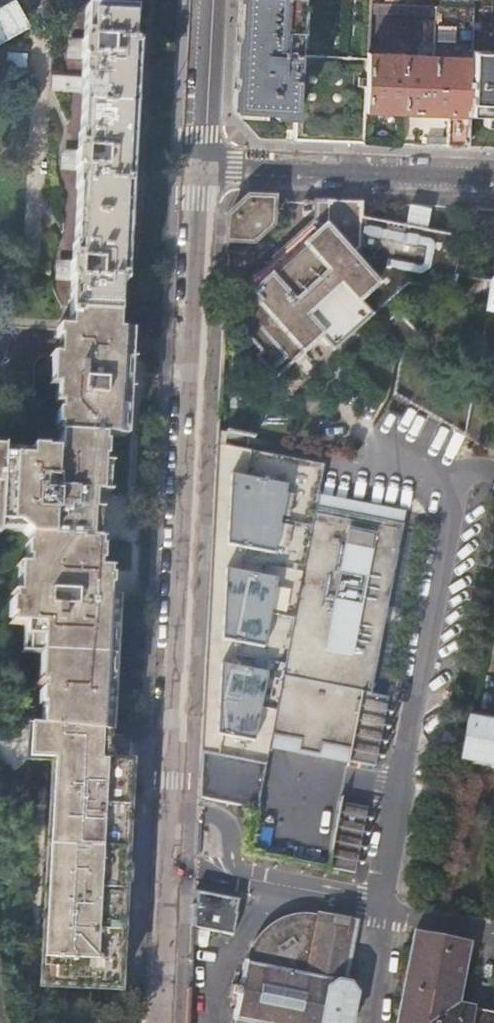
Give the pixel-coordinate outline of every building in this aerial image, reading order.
[(234,109),(260,138),(364,142),(365,110),(368,59),(299,55),(302,0),(239,0),(234,109)] [(470,7),(468,47),(493,49),(493,0),(470,0),(470,7)] [(85,78),(83,106),(129,108),(130,76),(136,77),(138,43),(133,43),(135,4),(107,3),(106,9),(87,8),(85,41),(82,41),(81,59),(84,60),(83,77),(85,78)] [(432,16),(433,7),(415,6),(370,5),(370,14),(432,16)] [(468,47),(470,7),(433,7),(432,16),(431,55),(468,56),(468,47)] [(81,59),(82,41),(74,41),(68,54),(73,59),(81,59)] [(468,47),(468,56),(467,114),(467,117),(493,118),(493,49),(468,47)] [(468,56),(431,55),(368,53),(368,59),(365,110),(447,113),(467,114),(468,56)] [(127,140),(129,108),(83,106),(82,134),(80,134),(79,152),(76,152),(75,169),(78,169),(77,188),(79,188),(77,216),(123,218),(124,188),(130,188),(134,140),(127,140)] [(467,117),(467,114),(447,113),(446,137),(426,137),(426,145),(466,146),(467,117)] [(75,169),(76,152),(67,152),(61,164),(66,169),(75,169)] [(227,241),(252,242),(270,226),(273,199),(248,198),(228,216),(227,241)] [(225,285),(224,297),(252,298),(233,315),(268,352),(263,356),(280,375),(304,352),(306,350),(325,333),(337,346),(371,315),(406,282),(452,290),(462,237),(360,218),(361,202),(316,201),(313,220),(245,283),(225,285)] [(121,249),(123,218),(77,216),(76,245),(74,245),(73,262),(70,262),(69,280),(72,280),(70,317),(76,318),(77,312),(118,314),(120,283),(125,283),(126,250),(121,249)] [(69,280),(70,262),(61,261),(55,274),(60,279),(69,280)] [(77,312),(76,318),(76,328),(117,330),(118,314),(77,312)] [(127,330),(117,330),(76,328),(59,327),(56,404),(60,404),(60,411),(57,411),(56,425),(59,425),(58,452),(44,451),(44,447),(30,446),(30,456),(2,455),(3,446),(0,446),(0,521),(16,522),(29,533),(29,543),(26,543),(25,558),(28,558),(28,564),(24,564),(23,592),(14,592),(13,598),(11,598),(10,615),(12,615),(12,622),(30,623),(28,651),(46,652),(44,687),(41,687),(40,702),(43,702),(42,723),(106,732),(108,707),(110,707),(111,692),(108,692),(109,685),(103,684),(106,627),(112,627),(112,620),(115,620),(115,604),(113,604),(113,597),(108,596),(109,569),(99,568),(99,562),(102,562),(102,547),(100,547),(100,540),(91,539),(93,493),(101,493),(102,458),(105,458),(106,443),(103,443),(104,435),(116,436),(118,408),(126,408),(126,396),(124,396),(127,330)] [(216,443),(198,797),(255,808),(267,743),(297,748),(295,760),(316,764),(319,752),(348,758),(346,770),(373,775),(385,705),(367,702),(397,532),(308,515),(315,475),(216,443)] [(469,717),(460,760),(493,767),(493,722),(469,717)] [(117,734),(29,725),(28,760),(52,761),(40,986),(117,990),(130,752),(120,751),(119,763),(105,762),(106,746),(116,746),(117,734)] [(338,811),(327,877),(354,881),(366,816),(338,811)] [(192,903),(191,927),(231,934),(235,911),(233,911),(236,898),(196,890),(195,903),(192,903)] [(357,994),(351,983),(345,981),(356,921),(350,919),(350,917),(335,915),(335,916),(319,913),(318,914),(309,913),(297,914),(285,917),(279,920),(270,925),(260,933),(256,938),(250,949),(247,956),(246,962),(243,962),(239,983),(233,982),(231,994),(237,996),(233,1018),(235,1019),(235,1022),(351,1022),(357,994)] [(474,1009),(474,1007),(459,1004),(470,943),(414,932),(397,1022),(493,1022),(493,1013),(474,1009)]
